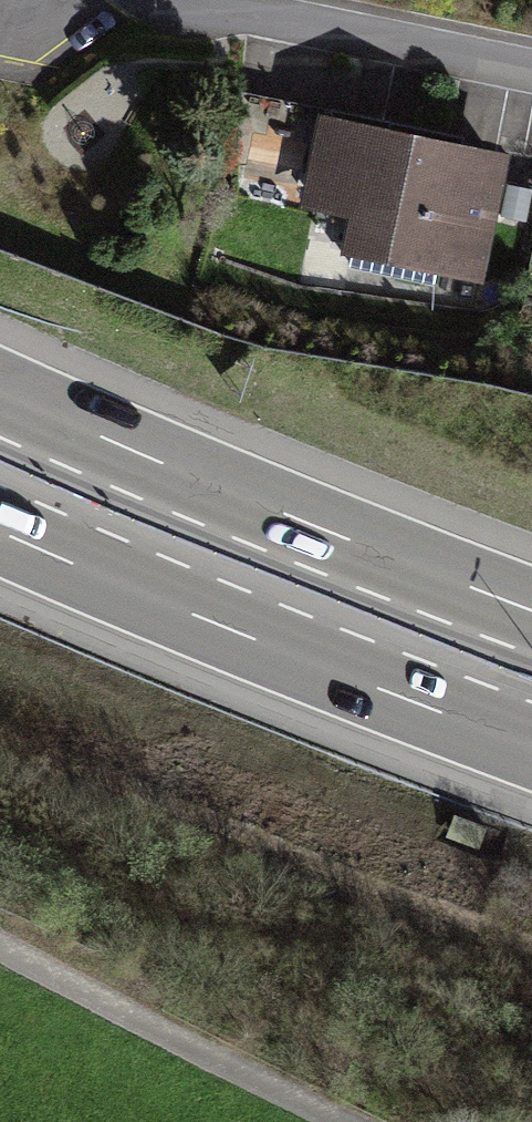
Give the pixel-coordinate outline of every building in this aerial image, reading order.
[(494,171),(302,131),(289,218),(335,230),(326,273),(475,297),(494,171)]
